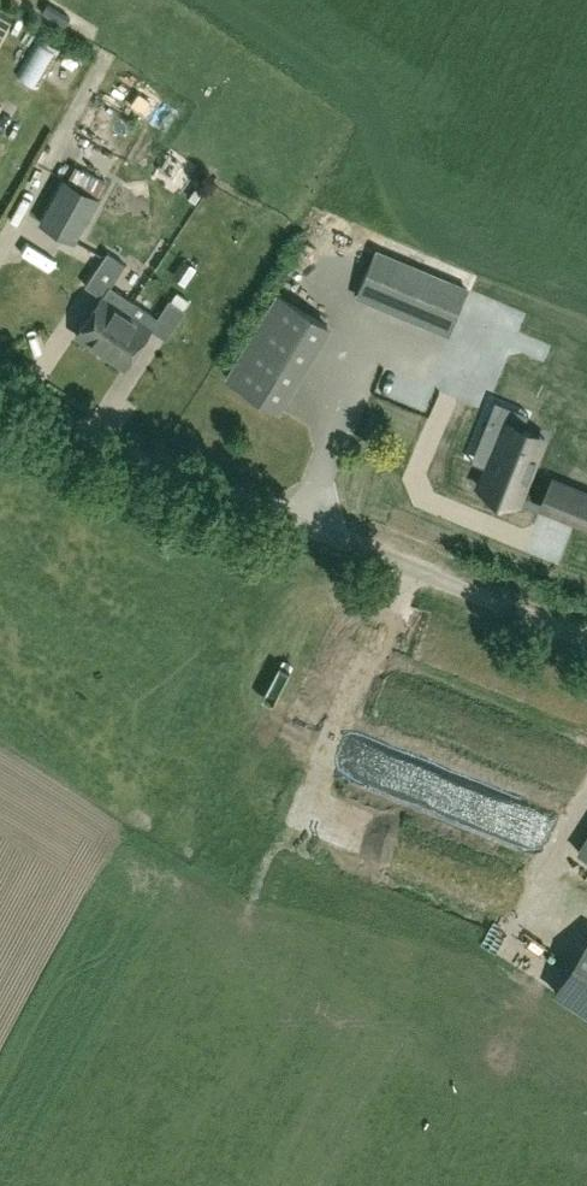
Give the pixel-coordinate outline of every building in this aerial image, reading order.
[(40,35),(16,74),(38,87),(61,48),(40,35)] [(76,49),(70,61),(87,71),(94,59),(76,49)] [(76,165),(69,180),(64,178),(42,217),(74,240),(99,201),(96,196),(103,183),(76,165)] [(357,292),(449,330),(467,288),(375,250),(357,292)] [(76,337),(99,352),(132,302),(111,288),(126,266),(108,254),(86,287),(102,298),(76,337)] [(246,376),(297,396),(332,310),(281,289),(246,376)] [(161,318),(181,332),(196,311),(176,297),(161,318)] [(132,302),(99,352),(125,369),(151,329),(128,314),(135,304),(132,302)] [(544,436),(523,428),(489,415),(477,445),(491,451),(478,486),(518,502),(544,436)] [(568,487),(557,515),(586,526),(586,494),(568,487)] [(586,858),(586,837),(578,852),(586,858)] [(586,930),(547,993),(586,1018),(586,930)]
